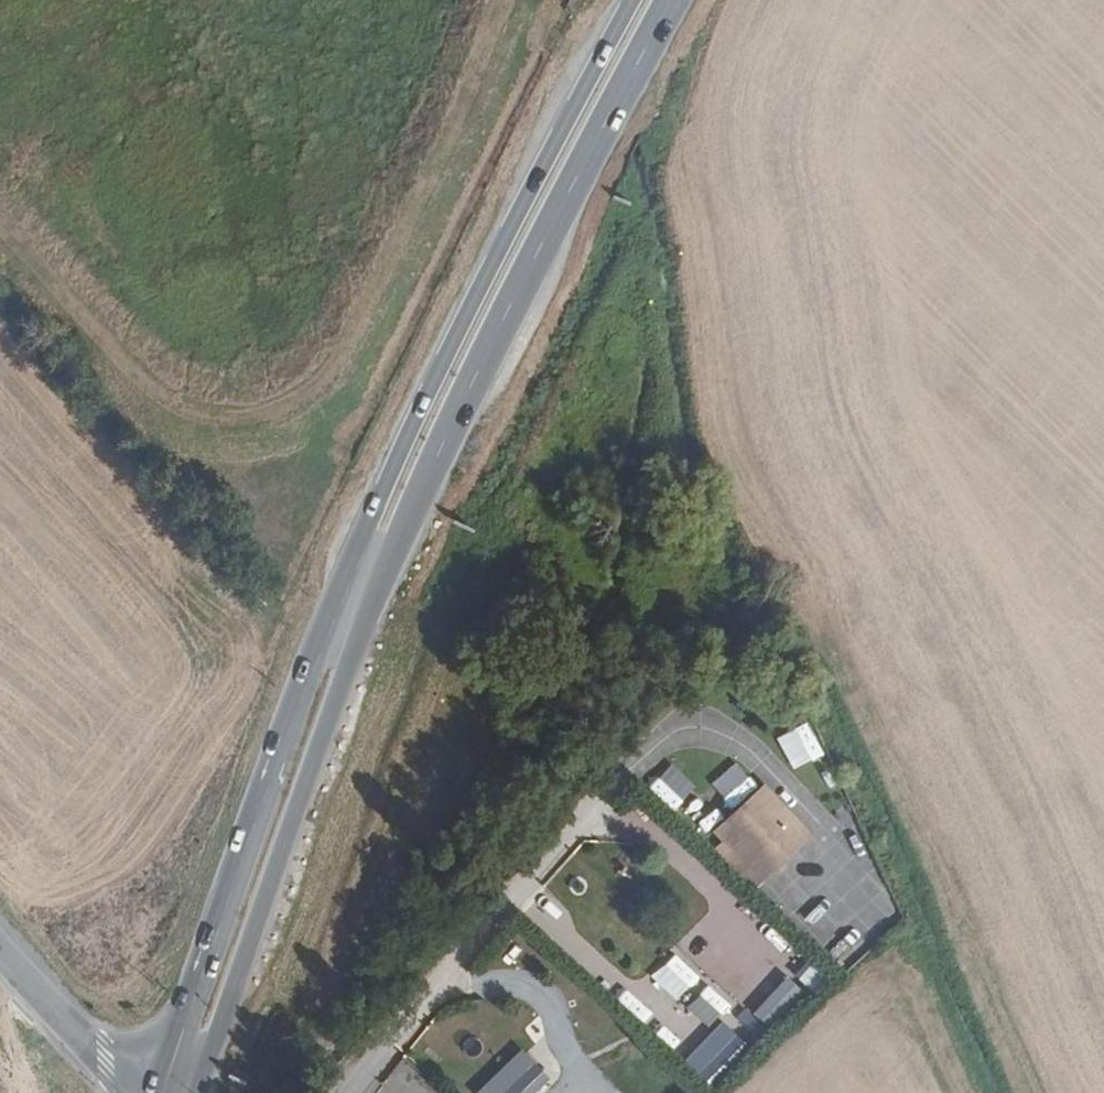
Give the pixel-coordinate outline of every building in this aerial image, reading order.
[(808,719),(776,733),(791,767),(823,752),(808,719)] [(764,782),(705,838),(755,890),(814,835),(764,782)] [(841,966),(852,956),(825,929),(814,940),(841,966)] [(812,991),(827,971),(810,959),(795,978),(812,991)] [(731,969),(722,979),(745,1000),(754,990),(731,969)] [(785,975),(751,1013),(767,1029),(802,991),(785,975)] [(657,1034),(684,1057),(730,1002),(703,980),(657,1034)] [(712,1090),(750,1048),(734,1034),(696,1075),(712,1090)] [(524,1051),(508,1067),(529,1086),(544,1070),(524,1051)]
